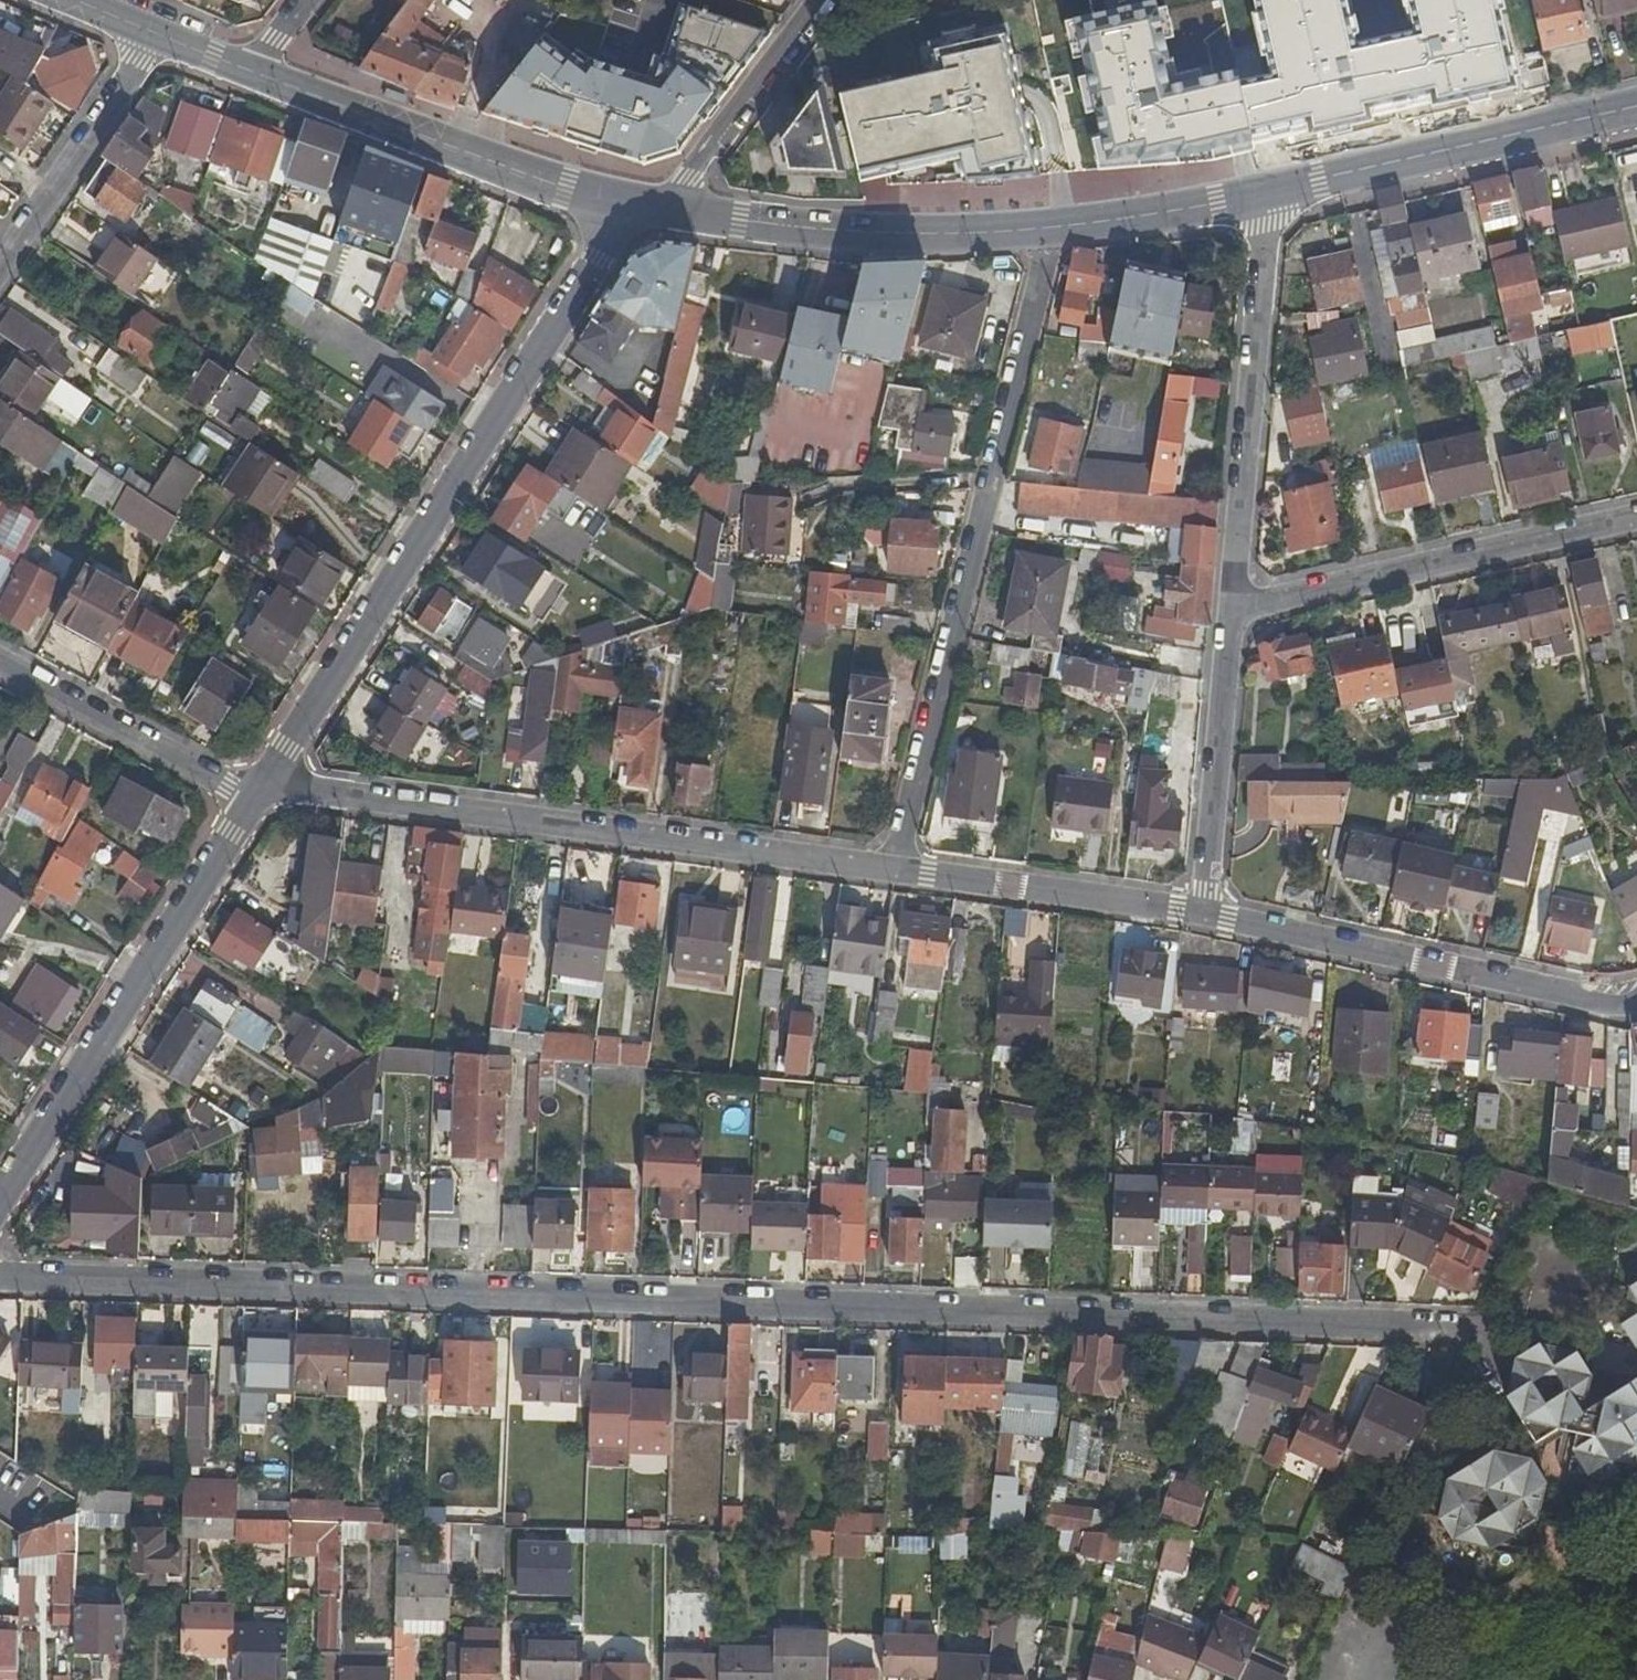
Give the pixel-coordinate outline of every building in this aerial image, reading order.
[(377,31),(381,33),(358,65),(456,100),(471,53),(447,40),(440,50),(434,48),(433,50),(427,48),(437,34),(412,18),(425,0),(400,0),(398,3),(377,31)] [(690,0),(675,0),(658,50),(650,47),(642,69),(588,60),(573,45),(569,50),(541,29),(539,33),(519,58),(480,109),(652,165),(679,145),(731,75),(767,27),(690,0)] [(1094,0),(1041,0),(1045,13),(1094,0)] [(1256,151),(1549,86),(1544,59),(1507,67),(1491,0),(1416,0),(1423,33),(1350,49),(1338,0),(1262,0),(1279,79),(1241,88),(1256,151)] [(1538,47),(1579,37),(1570,0),(1527,0),(1538,47)] [(1593,15),(1636,5),(1636,0),(1589,0),(1593,15)] [(496,41),(519,58),(539,33),(515,15),(496,41)] [(1243,155),(1256,151),(1241,88),(1240,82),(1161,96),(1148,22),(1078,39),(1102,167),(1134,167),(1186,163),(1208,163),(1243,155)] [(860,86),(840,91),(845,116),(849,134),(859,179),(902,170),(924,165),(943,161),(940,153),(955,149),(957,157),(964,181),(976,180),(1003,179),(1039,176),(1022,93),(1008,25),(978,31),(977,26),(946,32),(948,38),(932,41),(939,67),(926,70),(896,77),(860,86)] [(4,73),(19,83),(39,49),(0,33),(0,70),(4,73)] [(932,41),(920,44),(926,70),(939,67),(932,41)] [(36,56),(45,83),(50,82),(70,96),(74,91),(79,95),(96,68),(88,45),(52,58),(49,52),(36,56)] [(849,134),(845,116),(832,119),(821,70),(765,126),(782,170),(844,175),(836,136),(849,134)] [(895,72),(858,81),(860,86),(896,77),(895,72)] [(4,73),(0,80),(0,134),(13,142),(32,113),(36,115),(46,100),(19,83),(4,73)] [(137,94),(99,151),(105,155),(136,176),(153,151),(138,140),(146,128),(154,133),(166,114),(137,94)] [(214,115),(178,104),(165,145),(201,156),(214,115)] [(290,140),(283,159),(326,174),(320,190),(343,197),(361,146),(296,120),(290,140)] [(250,173),(276,182),(283,159),(290,140),(234,121),(220,163),(232,168),(228,181),(245,187),(250,173)] [(361,146),(343,197),(329,235),(328,240),(389,260),(392,250),(397,236),(407,207),(420,169),(361,146)] [(940,153),(943,161),(957,157),(955,149),(940,153)] [(136,176),(105,155),(82,189),(126,219),(149,184),(136,176)] [(1537,162),(1511,168),(1519,206),(1546,200),(1537,162)] [(924,165),(902,170),(904,176),(926,172),(924,165)] [(420,169),(407,207),(433,217),(446,180),(420,169)] [(1499,171),(1468,178),(1476,215),(1508,207),(1499,171)] [(195,190),(161,178),(157,190),(188,210),(195,190)] [(976,180),(976,188),(1004,186),(1003,179),(976,180)] [(1406,225),(1397,185),(1374,190),(1396,292),(1419,287),(1417,277),(1406,225)] [(1615,191),(1547,207),(1558,255),(1627,239),(1615,191)] [(310,291),(328,240),(329,235),(266,211),(252,253),(288,277),(310,291)] [(1406,225),(1417,277),(1473,264),(1462,213),(1406,225)] [(472,233),(433,217),(422,247),(435,253),(433,258),(451,265),(453,260),(461,264),(472,233)] [(154,253),(115,228),(89,268),(128,294),(154,253)] [(397,236),(392,250),(411,262),(414,265),(417,254),(413,253),(417,243),(397,236)] [(1505,236),(1482,241),(1486,258),(1508,253),(1505,236)] [(684,270),(691,243),(653,239),(629,250),(571,342),(607,371),(630,342),(625,337),(635,325),(668,338),(684,270)] [(1090,250),(1071,246),(1053,314),(1072,319),(1090,250)] [(1359,298),(1348,246),(1305,255),(1316,307),(1359,298)] [(1526,249),(1508,253),(1517,290),(1535,286),(1526,249)] [(411,262),(392,250),(389,260),(375,301),(389,306),(403,267),(408,269),(411,262)] [(1508,253),(1486,258),(1497,307),(1519,302),(1517,290),(1508,253)] [(863,256),(854,258),(841,311),(832,346),(887,360),(888,355),(915,255),(863,256)] [(504,325),(506,327),(528,292),(483,263),(480,271),(469,302),(475,306),(504,325)] [(1101,341),(1100,348),(1168,363),(1173,330),(1178,294),(1152,289),(1156,271),(1118,263),(1107,314),(1102,337),(1101,341)] [(480,271),(461,264),(452,290),(469,302),(480,271)] [(659,374),(647,421),(664,434),(665,435),(704,275),(684,270),(669,331),(659,374)] [(1180,276),(1156,271),(1152,289),(1178,294),(1179,282),(1180,276)] [(288,277),(277,293),(304,311),(315,295),(310,291),(288,277)] [(1178,294),(1173,330),(1203,333),(1210,286),(1179,282),(1178,294)] [(956,292),(930,286),(917,342),(966,354),(979,302),(955,296),(956,292)] [(1517,290),(1519,302),(1537,298),(1536,290),(1535,286),(1517,290)] [(1553,290),(1553,309),(1575,308),(1574,290),(1553,290)] [(1390,313),(1400,361),(1434,354),(1430,335),(1421,293),(1384,301),(1387,314),(1390,313)] [(799,349),(803,333),(799,332),(806,302),(793,298),(789,314),(778,358),(774,374),(787,378),(794,347),(799,349)] [(726,345),(778,358),(789,314),(737,301),(726,345)] [(832,346),(841,311),(806,302),(799,332),(803,333),(799,349),(794,347),(787,378),(822,386),(832,346)] [(1519,302),(1497,307),(1504,338),(1526,333),(1519,302)] [(171,325),(137,304),(116,336),(150,358),(171,325)] [(45,362),(44,364),(58,373),(59,374),(66,363),(52,353),(58,343),(0,305),(0,333),(45,362)] [(504,325),(475,306),(460,328),(476,339),(465,355),(478,364),(504,325)] [(1087,333),(1102,337),(1107,314),(1092,310),(1087,333)] [(1605,316),(1609,333),(1629,328),(1625,311),(1605,316)] [(1357,352),(1348,315),(1319,321),(1322,336),(1309,339),(1317,380),(1349,373),(1353,372),(1349,354),(1357,352)] [(1575,322),(1561,326),(1567,350),(1610,340),(1609,333),(1605,316),(1575,322)] [(1430,335),(1434,354),(1443,352),(1458,349),(1489,342),(1485,322),(1430,335)] [(257,372),(269,335),(252,330),(241,367),(257,372)] [(222,362),(225,358),(184,331),(178,340),(181,347),(196,356),(200,351),(205,355),(207,352),(222,362)] [(1100,348),(1101,341),(1071,335),(1067,353),(1097,360),(1100,348)] [(1489,342),(1458,349),(1460,361),(1463,373),(1495,366),(1492,353),(1504,350),(1501,339),(1489,342)] [(145,369),(106,343),(94,362),(133,387),(145,369)] [(21,349),(0,380),(0,394),(31,415),(58,373),(44,364),(21,349)] [(1458,349),(1443,352),(1446,364),(1460,361),(1458,349)] [(201,402),(226,365),(222,362),(207,352),(205,355),(182,388),(201,402)] [(383,361),(364,389),(376,397),(377,398),(396,370),(383,361)] [(255,378),(235,365),(209,404),(245,428),(253,415),(237,404),(255,378)] [(647,421),(581,368),(571,381),(603,404),(590,423),(601,432),(595,440),(629,463),(634,456),(644,463),(664,434),(647,421)] [(396,370),(377,398),(396,410),(424,428),(443,400),(396,370)] [(1167,370),(1166,379),(1209,382),(1210,382),(1210,372),(1167,370)] [(882,379),(871,419),(895,426),(890,445),(895,446),(888,469),(932,466),(945,419),(910,410),(916,389),(882,379)] [(1166,379),(1162,379),(1161,386),(1208,389),(1209,382),(1166,379)] [(1325,439),(1311,381),(1276,389),(1289,446),(1312,441),(1325,439)] [(0,394),(0,442),(57,481),(74,449),(76,445),(31,415),(0,394)] [(737,480),(748,479),(768,398),(759,396),(745,454),(724,455),(724,481),(725,481),(737,480)] [(1184,398),(1160,396),(1153,461),(1150,490),(1174,492),(1184,398)] [(382,433),(396,410),(377,398),(376,397),(349,439),(363,449),(376,429),(382,433)] [(1614,445),(1604,402),(1572,409),(1573,412),(1570,413),(1571,419),(1574,419),(1582,453),(1614,445)] [(424,428),(396,410),(382,433),(376,429),(363,449),(397,471),(425,429),(424,428)] [(1079,429),(1037,418),(1027,461),(1068,472),(1079,429)] [(207,421),(201,434),(229,448),(236,436),(207,421)] [(1415,439),(1428,496),(1488,481),(1475,425),(1415,439)] [(625,463),(575,429),(546,476),(597,508),(625,463)] [(1334,478),(1325,439),(1312,441),(1315,456),(1288,462),(1293,486),(1321,480),(1334,478)] [(1553,439),(1498,451),(1509,497),(1551,487),(1550,481),(1562,479),(1553,439)] [(279,518),(306,472),(253,441),(226,487),(279,518)] [(126,477),(76,445),(74,449),(96,464),(86,480),(115,499),(126,477)] [(317,455),(306,473),(342,497),(354,479),(317,455)] [(1076,455),(1070,484),(1150,490),(1153,461),(1076,455)] [(1417,458),(1372,469),(1381,504),(1425,493),(1417,458)] [(523,464),(489,518),(523,540),(558,486),(523,464)] [(722,481),(701,465),(685,489),(720,513),(720,505),(722,481)] [(157,471),(145,489),(159,499),(171,480),(157,471)] [(145,489),(126,477),(115,499),(109,511),(161,542),(177,511),(159,499),(145,489)] [(724,481),(722,481),(720,505),(733,505),(737,480),(725,481),(724,481)] [(1070,484),(1014,480),(1012,511),(1169,522),(1167,555),(1171,555),(1207,560),(1213,494),(1174,492),(1150,490),(1070,484)] [(1293,486),(1278,489),(1284,520),(1277,522),(1283,550),(1333,540),(1321,480),(1293,486)] [(223,500),(195,481),(178,507),(207,525),(223,500)] [(1,553),(0,555),(0,590),(39,516),(0,489),(0,552),(1,553)] [(784,494),(740,493),(739,550),(783,551),(784,494)] [(716,545),(718,526),(701,514),(692,569),(698,573),(712,582),(714,562),(716,545)] [(929,518),(887,518),(886,569),(928,569),(929,518)] [(541,568),(486,533),(462,570),(518,605),(541,568)] [(342,562),(301,536),(278,571),(318,598),(342,562)] [(1092,562),(1095,546),(1077,544),(1075,558),(1092,562)] [(716,545),(714,562),(731,563),(732,546),(716,545)] [(1127,550),(1095,546),(1092,562),(1090,572),(1123,576),(1127,550)] [(1588,552),(1567,557),(1583,629),(1605,624),(1588,552)] [(1026,628),(1023,646),(1046,649),(1050,650),(1054,651),(1057,632),(1048,630),(1063,563),(1020,553),(1016,579),(1012,578),(1001,623),(1026,628)] [(1202,622),(1207,560),(1171,555),(1169,578),(1156,577),(1155,596),(1167,597),(1166,604),(1144,603),(1143,611),(1136,610),(1135,628),(1184,632),(1185,620),(1202,622)] [(731,563),(714,562),(712,582),(710,606),(716,607),(730,609),(735,564),(731,563)] [(81,565),(54,616),(107,644),(129,603),(135,592),(81,565)] [(541,568),(518,605),(528,612),(551,575),(541,568)] [(812,572),(804,620),(815,621),(834,624),(838,598),(876,604),(877,598),(888,600),(890,583),(812,572)] [(710,606),(712,582),(698,573),(682,615),(710,606)] [(13,575),(0,599),(0,615),(25,627),(44,591),(13,575)] [(241,640),(275,662),(312,604),(278,581),(273,589),(263,582),(253,597),(264,604),(241,640)] [(1559,581),(1511,591),(1520,631),(1568,620),(1559,581)] [(470,606),(440,587),(417,622),(432,631),(438,621),(445,625),(451,615),(460,621),(470,606)] [(1510,597),(1433,614),(1442,657),(1448,683),(1469,679),(1461,644),(1517,631),(1510,597)] [(129,603),(107,644),(159,672),(183,630),(129,603)] [(730,609),(716,607),(713,625),(738,628),(738,626),(740,611),(730,609)] [(880,611),(877,630),(905,634),(907,615),(880,611)] [(474,613),(450,653),(462,661),(486,677),(519,666),(501,645),(503,631),(474,613)] [(652,624),(623,633),(620,657),(660,644),(660,652),(677,656),(682,615),(652,624)] [(804,620),(798,619),(795,641),(812,643),(815,621),(804,620)] [(1391,668),(1382,630),(1362,635),(1360,626),(1321,635),(1337,698),(1395,684),(1391,668)] [(1299,630),(1254,640),(1263,676),(1307,665),(1299,630)] [(557,654),(554,655),(552,670),(548,706),(573,709),(575,687),(615,692),(616,688),(620,657),(623,633),(599,641),(595,666),(579,664),(582,646),(557,654)] [(533,662),(554,655),(528,638),(519,653),(533,662)] [(1018,645),(990,640),(988,653),(1016,658),(1018,645)] [(1054,651),(1050,650),(1046,673),(1057,675),(1056,680),(1138,694),(1142,671),(1105,665),(1106,659),(1054,651)] [(245,677),(209,655),(179,704),(216,726),(245,677)] [(1442,657),(1391,668),(1395,684),(1404,722),(1455,712),(1448,683),(1442,657)] [(486,677),(462,661),(454,675),(484,694),(486,677)] [(1173,670),(1148,666),(1145,690),(1170,693),(1173,670)] [(548,706),(552,670),(533,667),(526,723),(511,721),(506,757),(523,759),(524,752),(542,754),(548,706)] [(410,668),(390,700),(419,719),(439,687),(410,668)] [(1001,687),(1000,700),(1032,703),(1035,674),(1013,672),(1011,688),(1001,687)] [(847,676),(836,755),(873,761),(884,681),(847,676)] [(657,693),(616,688),(615,692),(614,704),(655,709),(657,693)] [(419,719),(390,700),(367,736),(399,755),(421,720),(419,719)] [(655,709),(614,704),(610,733),(606,765),(605,773),(646,778),(655,709)] [(1596,746),(1608,743),(1600,709),(1584,712),(1590,734),(1593,734),(1596,746)] [(776,772),(774,791),(818,798),(829,725),(784,719),(776,772)] [(606,765),(610,733),(587,730),(582,762),(606,765)] [(8,788),(32,742),(15,733),(0,761),(0,783),(8,788)] [(702,747),(679,744),(671,797),(696,800),(698,787),(705,788),(709,763),(700,762),(702,747)] [(987,817),(997,754),(959,748),(956,771),(946,769),(940,810),(987,817)] [(1235,749),(1232,775),(1250,775),(1339,773),(1335,753),(1275,754),(1274,750),(1235,749)] [(18,801),(65,826),(71,813),(87,785),(65,773),(61,781),(48,774),(53,766),(40,760),(18,801)] [(65,773),(53,766),(48,774),(61,781),(65,773)] [(1135,766),(1132,788),(1155,791),(1158,769),(1135,766)] [(1547,770),(1516,772),(1512,789),(1495,870),(1518,874),(1535,798),(1576,807),(1562,770),(1547,770)] [(1103,827),(1109,779),(1058,772),(1051,820),(1103,827)] [(1487,789),(1512,789),(1516,772),(1506,772),(1506,775),(1487,775),(1487,789)] [(1339,773),(1250,775),(1250,811),(1281,812),(1282,806),(1339,805),(1346,773),(1339,773)] [(181,811),(120,777),(100,814),(132,832),(137,821),(166,838),(181,811)] [(1178,806),(1140,801),(1135,838),(1174,842),(1178,806)] [(1336,820),(1339,805),(1282,806),(1281,812),(1281,818),(1336,820)] [(96,830),(76,817),(40,882),(61,894),(96,830)] [(460,828),(412,821),(408,855),(426,858),(423,877),(413,951),(428,953),(426,966),(438,968),(445,923),(452,879),(460,828)] [(1341,864),(1390,875),(1398,838),(1399,834),(1350,823),(1341,864)] [(1584,828),(1558,840),(1556,852),(1588,837),(1584,828)] [(292,941),(320,958),(336,836),(306,832),(299,882),(289,881),(286,896),(298,898),(292,941)] [(1390,875),(1387,886),(1441,897),(1449,861),(1451,850),(1398,838),(1390,875)] [(0,851),(0,876),(11,857),(0,851)] [(130,879),(121,894),(146,909),(165,876),(123,851),(112,868),(130,879)] [(335,854),(328,910),(371,915),(378,860),(335,854)] [(426,858),(408,855),(405,874),(423,877),(426,858)] [(1449,861),(1441,897),(1488,907),(1495,871),(1449,861)] [(1606,883),(1626,935),(1636,928),(1636,865),(1606,883)] [(774,878),(751,875),(742,936),(765,940),(774,878)] [(452,879),(445,923),(500,932),(502,920),(507,888),(452,879)] [(619,879),(613,919),(642,923),(644,904),(655,906),(658,884),(619,879)] [(18,893),(0,882),(0,922),(18,893)] [(1547,893),(1537,937),(1582,947),(1592,902),(1547,893)] [(724,968),(732,913),(700,908),(701,903),(680,900),(671,960),(724,968)] [(830,900),(822,964),(876,972),(884,916),(856,912),(857,903),(830,900)] [(556,901),(551,933),(589,939),(594,906),(556,901)] [(275,929),(256,917),(255,919),(236,906),(210,947),(229,959),(233,953),(252,965),(275,929)] [(914,973),(938,976),(941,953),(944,923),(945,914),(900,909),(898,931),(909,932),(906,955),(916,957),(914,973)] [(1008,915),(1006,935),(1027,937),(1029,916),(1008,915)] [(500,932),(486,1023),(512,1026),(516,999),(527,924),(502,920),(500,932)] [(944,923),(941,953),(957,955),(960,925),(944,923)] [(1113,983),(1159,987),(1163,949),(1117,945),(1113,983)] [(995,984),(992,1027),(1042,1032),(1050,959),(1027,958),(1025,986),(995,984)] [(76,988),(35,962),(13,997),(36,1011),(33,1015),(52,1027),(76,988)] [(806,1025),(814,1026),(817,1001),(822,964),(802,962),(796,1012),(786,1010),(780,1064),(801,1067),(806,1025)] [(1291,972),(1248,963),(1247,974),(1244,1003),(1257,1006),(1258,1000),(1301,1008),(1306,980),(1290,977),(1291,972)] [(761,1002),(773,1004),(779,966),(761,964),(756,1001),(761,1002)] [(1176,1003),(1243,1010),(1244,1003),(1247,974),(1180,967),(1176,1003)] [(356,982),(373,993),(375,975),(363,968),(356,982)] [(373,993),(386,1002),(391,974),(376,972),(375,975),(373,993)] [(219,1022),(218,1024),(223,1027),(254,1047),(268,1025),(232,1002),(237,994),(207,975),(190,1003),(219,1022)] [(892,989),(873,986),(871,1006),(866,1039),(929,1047),(931,1034),(886,1027),(892,989)] [(541,1003),(516,999),(512,1026),(537,1030),(541,1003)] [(773,1004),(761,1002),(758,1026),(770,1027),(773,1004)] [(218,1024),(185,1003),(149,1061),(188,1085),(223,1027),(218,1024)] [(1354,1006),(1333,1004),(1328,1061),(1379,1066),(1384,1017),(1353,1014),(1354,1006)] [(1466,1012),(1421,1004),(1414,1049),(1459,1056),(1461,1047),(1469,1049),(1475,1018),(1465,1016),(1466,1012)] [(1384,1009),(1354,1006),(1353,1014),(1384,1017),(1384,1009)] [(16,1007),(0,1033),(0,1044),(19,1055),(40,1022),(16,1007)] [(1166,1014),(1164,1045),(1175,1046),(1177,1015),(1166,1014)] [(330,1083),(366,1051),(348,1040),(308,1015),(284,1053),(330,1083)] [(1626,1022),(1625,1060),(1636,1059),(1636,1016),(1635,1017),(1626,1022)] [(486,1023),(482,1048),(508,1051),(509,1042),(535,1044),(537,1030),(512,1026),(486,1023)] [(1554,1030),(1511,1023),(1509,1037),(1495,1035),(1492,1066),(1550,1075),(1554,1030)] [(1586,1035),(1554,1030),(1550,1075),(1546,1117),(1566,1119),(1571,1078),(1579,1079),(1586,1035)] [(348,1040),(366,1051),(374,1044),(354,1031),(348,1040)] [(319,1089),(318,1120),(363,1114),(364,1122),(377,1122),(379,1040),(374,1044),(366,1051),(330,1083),(328,1085),(320,1089),(319,1089)] [(591,1041),(588,1058),(640,1062),(641,1055),(614,1052),(615,1043),(591,1041)] [(482,1048),(432,1044),(431,1065),(451,1066),(450,1089),(454,1089),(455,1102),(439,1102),(438,1123),(454,1123),(453,1151),(498,1152),(500,1091),(504,1091),(508,1051),(482,1048)] [(548,1054),(534,1053),(534,1058),(533,1088),(547,1088),(548,1054)] [(533,1088),(534,1058),(526,1058),(524,1122),(533,1122),(533,1088)] [(640,1062),(588,1058),(588,1076),(641,1081),(641,1062),(640,1062)] [(1566,1119),(1546,1117),(1540,1171),(1539,1176),(1623,1199),(1625,1100),(1625,1073),(1625,1066),(1613,1065),(1612,1111),(1614,1111),(1614,1137),(1612,1137),(1611,1171),(1560,1156),(1566,1119)] [(905,1094),(923,1096),(926,1072),(927,1069),(909,1067),(905,1094)] [(922,1153),(922,1162),(956,1164),(959,1113),(938,1112),(939,1086),(933,1086),(934,1073),(926,1072),(923,1096),(923,1100),(922,1136),(930,1137),(929,1153),(922,1153)] [(1636,1073),(1625,1073),(1625,1100),(1635,1100),(1636,1073)] [(1492,1086),(1471,1084),(1468,1120),(1489,1122),(1492,1086)] [(257,1115),(248,1118),(256,1185),(274,1184),(274,1171),(310,1168),(307,1121),(318,1120),(319,1089),(272,1109),(273,1119),(266,1121),(264,1117),(258,1117),(257,1115)] [(987,1094),(986,1106),(1032,1121),(1033,1109),(987,1094)] [(231,1112),(206,1096),(198,1109),(217,1120),(194,1133),(191,1126),(140,1150),(149,1168),(245,1121),(231,1112)] [(236,1104),(231,1112),(245,1121),(248,1118),(257,1115),(262,1113),(259,1108),(250,1112),(236,1104)] [(1627,1121),(1626,1164),(1636,1164),(1636,1121),(1627,1121)] [(656,1128),(640,1127),(639,1176),(666,1177),(698,1177),(698,1173),(699,1130),(677,1129),(677,1123),(656,1122),(656,1128)] [(1247,1149),(1247,1163),(1251,1163),(1291,1164),(1292,1141),(1266,1140),(1266,1149),(1247,1149)] [(376,1208),(377,1148),(345,1147),(345,1163),(348,1163),(347,1208),(376,1208)] [(1111,1185),(1134,1185),(1135,1153),(1112,1152),(1111,1185)] [(109,1161),(140,1173),(143,1165),(112,1153),(109,1161)] [(140,1183),(140,1173),(109,1161),(105,1171),(128,1180),(129,1185),(83,1186),(83,1230),(110,1231),(110,1244),(137,1245),(138,1183),(140,1183)] [(1158,1186),(1158,1203),(1204,1204),(1204,1162),(1159,1162),(1158,1186)] [(1204,1162),(1204,1204),(1251,1205),(1251,1163),(1247,1163),(1204,1162)] [(922,1166),(922,1185),(921,1186),(926,1186),(926,1228),(946,1229),(946,1214),(955,1214),(955,1209),(977,1209),(977,1174),(942,1173),(942,1166),(922,1166)] [(750,1174),(698,1173),(698,1177),(698,1208),(698,1225),(749,1226),(750,1174)] [(451,1175),(429,1175),(428,1243),(458,1244),(459,1201),(451,1201),(451,1175)] [(698,1208),(698,1177),(666,1177),(665,1208),(698,1208)] [(230,1184),(153,1181),(152,1227),(229,1230),(230,1184)] [(1349,1181),(1347,1237),(1392,1239),(1398,1207),(1373,1202),(1376,1184),(1349,1181)] [(805,1243),(805,1252),(862,1253),(863,1184),(827,1184),(826,1211),(805,1211),(805,1243)] [(893,1198),(921,1198),(921,1186),(922,1185),(893,1184),(893,1198)] [(1403,1185),(1376,1184),(1373,1202),(1398,1207),(1403,1185)] [(1111,1185),(1110,1236),(1158,1236),(1158,1203),(1158,1186),(1134,1185),(1111,1185)] [(1427,1196),(1403,1185),(1398,1207),(1421,1212),(1427,1196)] [(633,1192),(592,1190),(590,1249),(631,1250),(633,1192)] [(531,1202),(530,1240),(569,1241),(570,1195),(531,1194),(531,1202)] [(983,1195),(982,1240),(1010,1241),(1020,1241),(1048,1241),(1049,1197),(983,1195)] [(403,1197),(379,1196),(378,1236),(414,1236),(415,1204),(402,1204),(403,1197)] [(1398,1207),(1392,1239),(1429,1255),(1445,1220),(1451,1206),(1427,1196),(1421,1212),(1398,1207)] [(752,1242),(805,1243),(805,1211),(805,1199),(752,1198),(752,1242)] [(501,1245),(530,1246),(530,1240),(531,1202),(502,1201),(501,1245)] [(375,1236),(376,1208),(347,1208),(347,1235),(375,1236)] [(920,1258),(921,1214),(889,1213),(889,1258),(920,1258)] [(1297,1273),(1297,1286),(1340,1286),(1340,1242),(1332,1242),(1332,1232),(1313,1232),(1313,1219),(1297,1219),(1297,1246),(1297,1273)] [(1468,1230),(1445,1220),(1429,1255),(1423,1270),(1464,1287),(1480,1250),(1463,1243),(1468,1230)] [(1186,1270),(1205,1269),(1205,1222),(1186,1222),(1186,1270)] [(1485,1237),(1468,1230),(1463,1243),(1480,1250),(1485,1237)] [(1229,1277),(1251,1277),(1251,1233),(1228,1233),(1229,1277)] [(1158,1236),(1110,1236),(1109,1246),(1157,1247),(1158,1236)] [(1274,1273),(1297,1273),(1297,1246),(1274,1246),(1274,1273)] [(961,1282),(977,1283),(978,1254),(962,1253),(961,1282)] [(1634,1345),(1636,1346),(1636,1285),(1627,1283),(1619,1322),(1636,1328),(1634,1345)] [(214,1302),(186,1300),(186,1330),(213,1332),(214,1302)] [(110,1373),(134,1374),(134,1349),(131,1349),(132,1315),(110,1314),(110,1325),(93,1325),(91,1367),(110,1368),(110,1373)] [(110,1325),(110,1314),(93,1314),(93,1325),(110,1325)] [(745,1321),(724,1320),(724,1354),(723,1392),(744,1392),(745,1321)] [(1636,1328),(1619,1322),(1634,1345),(1636,1328)] [(0,1330),(0,1353),(10,1337),(0,1330)] [(294,1334),(240,1332),(238,1387),(292,1389),(293,1368),(294,1334)] [(1106,1334),(1070,1333),(1062,1384),(1111,1392),(1119,1344),(1105,1342),(1106,1334)] [(294,1334),(293,1368),(316,1369),(315,1377),(325,1377),(325,1391),(346,1392),(347,1338),(347,1335),(294,1334)] [(490,1339),(446,1337),(444,1399),(489,1400),(490,1339)] [(1521,1420),(1524,1426),(1537,1429),(1555,1420),(1563,1385),(1580,1374),(1572,1359),(1573,1347),(1538,1337),(1512,1351),(1545,1407),(1521,1420)] [(80,1407),(81,1348),(68,1347),(69,1340),(16,1338),(16,1377),(64,1378),(63,1406),(80,1407)] [(390,1339),(347,1338),(346,1392),(346,1394),(388,1395),(389,1351),(390,1339)] [(82,1340),(69,1340),(68,1347),(81,1348),(82,1340)] [(1254,1355),(1259,1340),(1238,1340),(1227,1373),(1246,1379),(1254,1355)] [(1225,1376),(1226,1342),(1181,1341),(1179,1374),(1225,1376)] [(184,1386),(185,1346),(161,1346),(134,1344),(134,1349),(134,1374),(133,1385),(184,1386)] [(574,1348),(521,1347),(520,1394),(572,1396),(574,1348)] [(1022,1350),(1003,1348),(1002,1358),(1000,1380),(1020,1381),(1022,1350)] [(426,1352),(389,1351),(388,1395),(388,1397),(425,1398),(426,1352)] [(1545,1407),(1512,1351),(1503,1389),(1521,1420),(1545,1407)] [(833,1395),(834,1353),(792,1352),(791,1406),(833,1407),(833,1395)] [(723,1392),(724,1354),(683,1353),(682,1394),(723,1395),(723,1392)] [(869,1354),(834,1353),(833,1395),(868,1396),(869,1354)] [(941,1403),(943,1356),(902,1354),(899,1417),(940,1419),(941,1403)] [(1254,1355),(1246,1379),(1228,1435),(1247,1442),(1266,1393),(1298,1407),(1318,1360),(1294,1363),(1288,1379),(1259,1368),(1263,1359),(1254,1355)] [(1002,1358),(943,1356),(941,1403),(998,1406),(1000,1380),(1002,1358)] [(611,1383),(587,1383),(586,1443),(628,1444),(628,1379),(628,1373),(611,1373),(611,1383)] [(646,1379),(628,1379),(628,1444),(628,1449),(667,1449),(668,1389),(646,1389),(646,1379)] [(1020,1381),(1000,1380),(998,1406),(993,1465),(1006,1467),(1011,1414),(1016,1414),(1016,1416),(1050,1418),(1053,1383),(1020,1381)] [(1574,1417),(1566,1442),(1587,1449),(1581,1466),(1619,1476),(1636,1464),(1636,1385),(1634,1381),(1615,1392),(1627,1411),(1620,1415),(1588,1408),(1574,1417)] [(1399,1405),(1402,1398),(1369,1383),(1366,1390),(1399,1405)] [(1399,1405),(1366,1390),(1347,1430),(1342,1441),(1397,1466),(1424,1409),(1402,1398),(1399,1405)] [(200,1397),(184,1397),(183,1451),(199,1452),(200,1397)] [(1283,1448),(1329,1469),(1342,1441),(1347,1430),(1301,1409),(1283,1448)] [(886,1454),(886,1416),(868,1416),(867,1454),(886,1454)] [(1067,1477),(1087,1478),(1089,1423),(1069,1422),(1067,1477)] [(1274,1463),(1285,1437),(1273,1432),(1262,1457),(1274,1463)] [(1105,1475),(1114,1442),(1095,1437),(1086,1470),(1105,1475)] [(1587,1449),(1566,1442),(1581,1466),(1587,1449)] [(1478,1459),(1481,1461),(1482,1459),(1491,1454),(1496,1455),(1501,1458),(1503,1462),(1503,1468),(1500,1471),(1498,1474),(1501,1476),(1526,1461),(1539,1480),(1545,1478),(1531,1454),(1496,1444),(1474,1457),(1478,1460),(1478,1459)] [(0,1445),(0,1459),(5,1463),(0,1472),(27,1488),(39,1469),(16,1455),(0,1445)] [(1478,1459),(1478,1460),(1465,1474),(1459,1476),(1457,1475),(1448,1472),(1439,1508),(1452,1534),(1489,1544),(1490,1532),(1501,1526),(1515,1531),(1536,1517),(1545,1478),(1539,1480),(1526,1461),(1501,1476),(1498,1474),(1500,1471),(1503,1468),(1503,1462),(1501,1458),(1496,1455),(1491,1454),(1482,1459),(1481,1461),(1478,1459)] [(1457,1475),(1459,1476),(1465,1474),(1478,1460),(1474,1457),(1448,1472),(1457,1475)] [(94,1477),(78,1477),(77,1491),(77,1510),(130,1512),(130,1490),(94,1489),(94,1477)] [(218,1515),(235,1515),(235,1497),(236,1478),(196,1477),(195,1503),(218,1504),(218,1515)] [(314,1517),(343,1518),(344,1478),(316,1478),(314,1517)] [(1199,1487),(1167,1478),(1158,1511),(1189,1520),(1199,1487)] [(18,1529),(77,1510),(77,1491),(74,1489),(15,1504),(0,1495),(0,1518),(11,1525),(18,1529)] [(1044,1496),(1040,1524),(1060,1525),(1086,1526),(1089,1526),(1090,1504),(1044,1496)] [(235,1497),(235,1515),(289,1517),(289,1498),(235,1497)] [(745,1534),(745,1507),(726,1506),(725,1533),(745,1534)] [(77,1510),(18,1529),(17,1546),(17,1548),(57,1549),(57,1535),(76,1536),(76,1524),(77,1510)] [(130,1512),(77,1510),(76,1524),(130,1526),(130,1512)] [(830,1512),(830,1531),(871,1532),(871,1513),(830,1512)] [(218,1515),(188,1514),(188,1531),(187,1552),(234,1553),(234,1537),(235,1515),(218,1515)] [(289,1517),(235,1515),(234,1537),(256,1538),(256,1547),(271,1547),(271,1538),(288,1538),(289,1533),(289,1517)] [(937,1515),(936,1534),(966,1528),(966,1516),(937,1515)] [(314,1517),(289,1517),(289,1533),(323,1534),(322,1589),(343,1590),(344,1530),(345,1518),(343,1518),(314,1517)] [(384,1519),(345,1518),(344,1530),(396,1532),(397,1519),(384,1519)] [(163,1522),(134,1522),(133,1562),(151,1562),(150,1575),(166,1575),(166,1563),(180,1563),(180,1540),(163,1540),(163,1522)] [(503,1556),(504,1522),(484,1522),(483,1556),(503,1556)] [(1040,1524),(999,1523),(998,1531),(1059,1533),(1060,1525),(1040,1524)] [(666,1544),(666,1527),(633,1526),(633,1543),(666,1544)] [(1089,1526),(1086,1526),(1078,1557),(1111,1559),(1119,1527),(1089,1526)] [(1490,1532),(1489,1544),(1515,1531),(1501,1526),(1490,1532)] [(830,1531),(773,1529),(773,1552),(814,1553),(813,1560),(829,1561),(830,1531)] [(1362,1541),(1298,1536),(1292,1549),(1325,1565),(1320,1576),(1341,1586),(1362,1541)] [(578,1596),(579,1541),(518,1539),(516,1595),(578,1596)] [(396,1549),(392,1679),(412,1679),(413,1630),(403,1629),(404,1613),(446,1614),(447,1575),(422,1574),(422,1549),(396,1549)] [(17,1566),(17,1564),(1,1564),(1,1587),(17,1597),(17,1566)] [(28,1566),(17,1566),(17,1597),(16,1608),(31,1608),(32,1577),(28,1577),(28,1566)] [(74,1620),(75,1568),(51,1567),(50,1620),(74,1620)] [(1025,1663),(1013,1662),(1015,1649),(1012,1649),(1015,1620),(1022,1620),(1024,1599),(992,1596),(986,1654),(984,1679),(1024,1679),(1025,1663)] [(120,1602),(82,1601),(81,1646),(119,1646),(120,1602)] [(181,1601),(180,1648),(202,1648),(213,1648),(213,1655),(232,1655),(232,1621),(233,1602),(187,1601),(181,1601)] [(900,1624),(936,1624),(936,1606),(900,1606),(900,1624)] [(1135,1655),(1187,1668),(1206,1624),(1147,1609),(1135,1655)] [(1249,1642),(1256,1627),(1218,1609),(1196,1657),(1217,1667),(1220,1662),(1236,1669),(1244,1653),(1249,1642)] [(0,1613),(0,1665),(9,1666),(11,1621),(16,1621),(16,1614),(0,1613)] [(232,1655),(232,1669),(285,1670),(286,1622),(232,1621),(232,1655)] [(772,1643),(772,1672),(827,1673),(828,1624),(772,1623),(772,1643)] [(342,1625),(323,1624),(322,1679),(341,1679),(342,1646),(342,1625)] [(883,1624),(882,1664),(900,1665),(900,1671),(920,1671),(920,1665),(935,1665),(935,1651),(936,1624),(900,1624),(883,1624)] [(523,1675),(581,1676),(582,1660),(582,1632),(523,1631),(523,1675)] [(501,1641),(464,1639),(463,1679),(500,1679),(501,1641)] [(718,1679),(772,1679),(772,1672),(772,1643),(718,1642),(718,1679)] [(1244,1653),(1281,1671),(1286,1660),(1249,1642),(1244,1653)] [(1135,1656),(1090,1645),(1082,1679),(1129,1679),(1135,1656)] [(342,1646),(341,1679),(383,1679),(383,1663),(355,1663),(356,1646),(342,1646)] [(986,1654),(935,1651),(935,1665),(935,1679),(984,1679),(986,1654)] [(1244,1653),(1236,1669),(1231,1679),(1278,1679),(1282,1671),(1281,1671),(1244,1653)] [(91,1656),(74,1657),(74,1677),(91,1677),(91,1656)] [(581,1679),(651,1679),(651,1662),(582,1660),(581,1676),(581,1679)] [(834,1662),(834,1679),(872,1679),(872,1662),(834,1662)] [(671,1679),(707,1679),(707,1663),(688,1663),(688,1674),(671,1674),(671,1679)] [(9,1666),(0,1665),(0,1675),(9,1675),(9,1666)]
